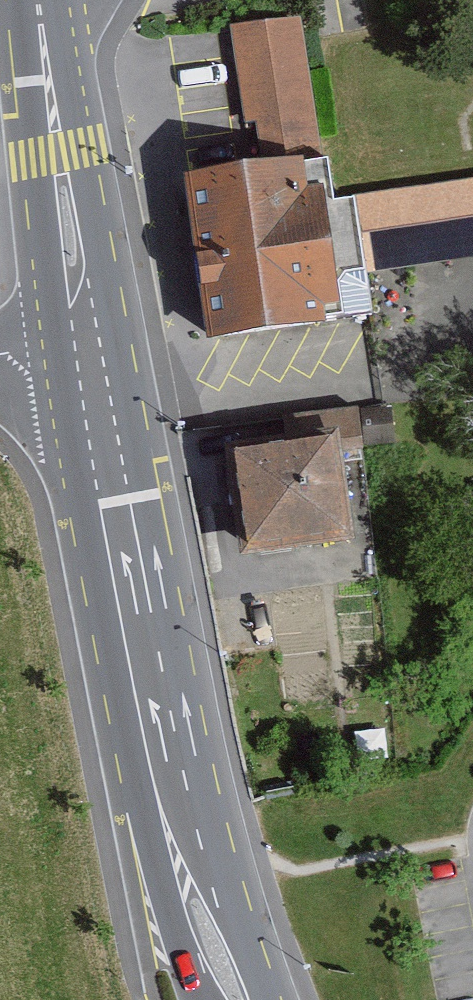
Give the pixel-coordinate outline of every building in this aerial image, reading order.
[(303,12),(231,22),(233,32),(244,121),(258,119),(265,169),(323,162),(303,12)] [(239,173),(192,180),(216,337),(363,316),(374,314),(367,270),(356,195),(332,198),(327,160),(323,162),(265,169),(239,173)] [(356,195),(367,270),(472,254),(472,177),(356,195)] [(282,418),(286,442),(339,434),(341,452),(362,448),(360,407),(282,418)] [(286,442),(228,450),(243,551),(353,535),(341,452),(339,434),(286,442)]
